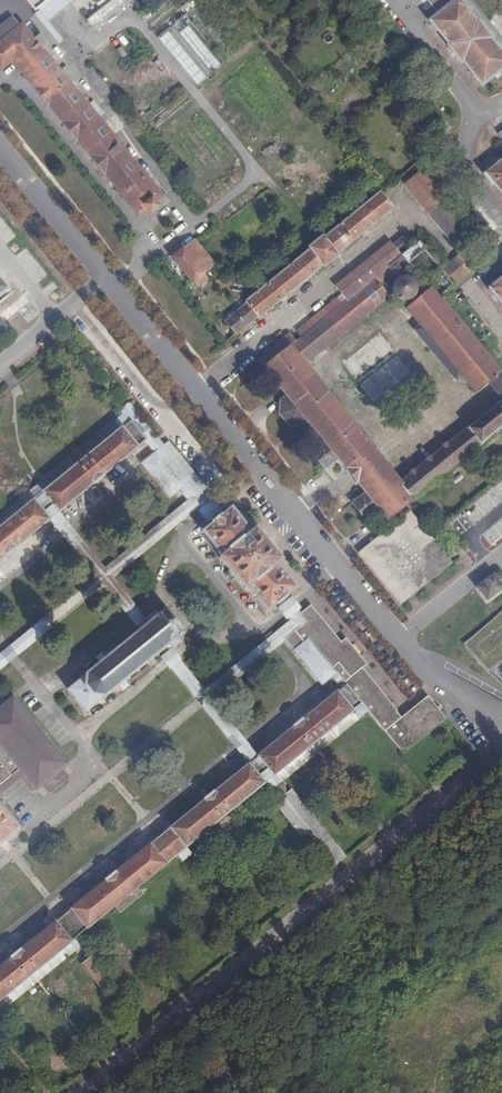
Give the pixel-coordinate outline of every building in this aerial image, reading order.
[(35,12),(39,9),(50,0),(25,0),(35,12)] [(39,9),(48,21),(54,15),(73,0),(50,0),(39,9)] [(82,24),(91,34),(127,6),(134,0),(113,0),(82,24)] [(127,6),(133,13),(149,0),(134,0),(127,6)] [(248,40),(215,0),(198,0),(183,13),(168,24),(207,73),(248,40)] [(198,0),(189,0),(179,8),(183,13),(198,0)] [(348,0),(336,0),(355,25),(363,20),(348,0)] [(441,15),(460,1),(461,0),(429,0),(441,15)] [(501,53),(501,36),(472,0),(461,0),(460,1),(478,24),(481,22),(494,36),(491,39),(501,53)] [(501,71),(501,53),(491,39),(494,36),(481,22),(478,24),(460,1),(441,15),(431,23),(439,33),(442,32),(452,45),(450,47),(464,64),(465,62),(477,77),(476,79),(482,87),(501,71)] [(69,34),(54,15),(48,21),(63,40),(69,34)] [(138,217),(146,211),(148,213),(158,206),(156,202),(163,196),(43,50),(48,45),(41,35),(35,39),(22,23),(18,26),(12,18),(0,28),(0,71),(1,72),(14,63),(98,166),(138,217)] [(192,84),(207,73),(168,24),(153,36),(153,37),(192,84)] [(408,76),(395,60),(389,67),(400,81),(408,76)] [(455,133),(441,116),(434,122),(449,138),(455,133)] [(485,175),(493,185),(495,185),(501,193),(501,161),(485,175)] [(478,248),(442,204),(445,201),(421,173),(404,188),(465,259),(454,268),(446,275),(419,241),(403,254),(400,251),(411,242),(405,235),(395,243),(340,286),(346,294),(307,323),(312,328),(296,341),(290,333),(256,359),(285,394),(279,400),(280,414),(288,424),(301,426),(307,422),(322,441),(311,451),(324,468),(337,458),(353,478),(364,492),(352,502),(365,519),(378,510),(387,521),(418,496),(424,492),(501,428),(501,401),(400,484),(381,461),(302,364),(391,293),(383,282),(376,275),(392,263),(397,270),(404,278),(398,284),(399,294),(403,300),(411,301),(419,300),(423,291),(423,283),(419,278),(409,274),(418,266),(435,289),(413,307),(483,392),(495,383),(501,392),(501,371),(443,298),(464,280),(475,272),(478,248)] [(393,208),(381,194),(377,198),(265,288),(250,299),(251,301),(226,322),(236,334),(260,314),(262,315),(336,255),(336,253),(393,208)] [(445,202),(457,215),(464,210),(461,206),(465,202),(458,194),(445,202)] [(239,240),(231,246),(236,252),(244,246),(239,240)] [(194,280),(199,286),(209,279),(203,273),(214,264),(195,241),(171,256),(192,281),(194,280)] [(236,252),(231,246),(228,249),(233,255),(236,252)] [(376,275),(383,282),(397,270),(392,263),(376,275)] [(490,291),(501,304),(501,281),(490,291)] [(155,438),(127,404),(119,410),(125,417),(130,422),(43,493),(37,489),(23,474),(28,495),(33,502),(0,528),(0,560),(4,557),(6,559),(17,551),(14,548),(49,520),(57,513),(94,483),(96,485),(104,479),(102,477),(145,442),(146,444),(155,438)] [(130,422),(125,417),(45,481),(37,489),(43,493),(130,422)] [(155,453),(162,447),(158,441),(155,438),(146,444),(150,448),(155,453)] [(188,500),(199,491),(191,479),(196,476),(168,442),(162,447),(155,453),(142,463),(169,497),(180,490),(188,500)] [(28,495),(23,474),(20,477),(15,488),(22,499),(28,495)] [(37,489),(45,481),(40,477),(31,474),(23,474),(37,489)] [(135,623),(142,616),(110,577),(199,505),(210,519),(221,509),(210,497),(207,499),(199,491),(188,500),(103,569),(70,529),(57,513),(49,520),(62,535),(96,576),(0,653),(0,667),(102,583),(135,623)] [(424,492),(418,496),(426,505),(431,501),(424,492)] [(22,499),(23,500),(0,518),(0,528),(33,502),(28,495),(22,499)] [(445,522),(455,513),(441,497),(432,504),(445,522)] [(268,610),(290,592),(295,587),(275,562),(279,557),(273,550),(274,548),(266,537),(264,538),(257,529),(252,532),(232,508),(225,514),(221,509),(210,519),(213,523),(203,530),(223,553),(219,556),(230,567),(226,572),(231,579),(236,574),(245,587),(249,586),(268,610)] [(408,520),(366,556),(380,574),(423,539),(408,520)] [(443,564),(423,539),(380,574),(400,598),(443,564)] [(487,601),(501,589),(501,587),(492,574),(476,589),(487,601)] [(364,703),(369,709),(402,751),(447,714),(429,691),(398,716),(393,710),(396,707),(362,665),(365,662),(344,636),(340,639),(309,603),(304,607),(293,616),(301,624),(310,635),(339,673),(348,684),(364,703)] [(94,706),(159,653),(166,647),(170,651),(180,643),(177,638),(187,630),(182,623),(166,605),(158,611),(154,606),(142,616),(135,623),(138,627),(73,680),(94,706)] [(475,653),(472,653),(486,669),(495,667),(501,661),(501,612),(467,644),(475,653)] [(0,857),(0,870),(73,810),(136,758),(200,706),(250,764),(257,758),(209,700),(301,624),(293,616),(203,691),(170,651),(166,647),(159,653),(195,698),(157,728),(14,845),(8,838),(1,844),(7,852),(0,857)] [(324,684),(339,673),(310,635),(295,647),(324,684)] [(250,764),(213,794),(212,792),(201,802),(202,803),(115,873),(114,872),(103,881),(104,883),(21,950),(19,948),(11,955),(12,958),(0,968),(0,999),(71,941),(76,949),(92,935),(86,928),(170,861),(175,866),(183,860),(179,855),(261,787),(266,793),(327,868),(343,856),(282,780),(277,774),(364,703),(348,684),(305,720),(302,717),(293,725),(295,727),(257,758),(250,764)] [(20,767),(39,788),(43,784),(64,766),(68,762),(14,698),(0,709),(0,741),(1,742),(0,743),(0,783),(20,767)] [(277,774),(282,780),(369,709),(364,703),(277,774)] [(71,776),(64,766),(43,784),(50,793),(71,776)] [(179,855),(183,860),(266,793),(261,787),(179,855)] [(1,844),(8,838),(22,827),(16,819),(14,821),(0,804),(0,845),(1,844)] [(103,881),(114,872),(107,864),(96,873),(103,881)] [(3,1009),(76,949),(71,941),(0,999),(0,1005),(3,1009)] [(90,954),(78,965),(100,986),(111,975),(90,954)]
